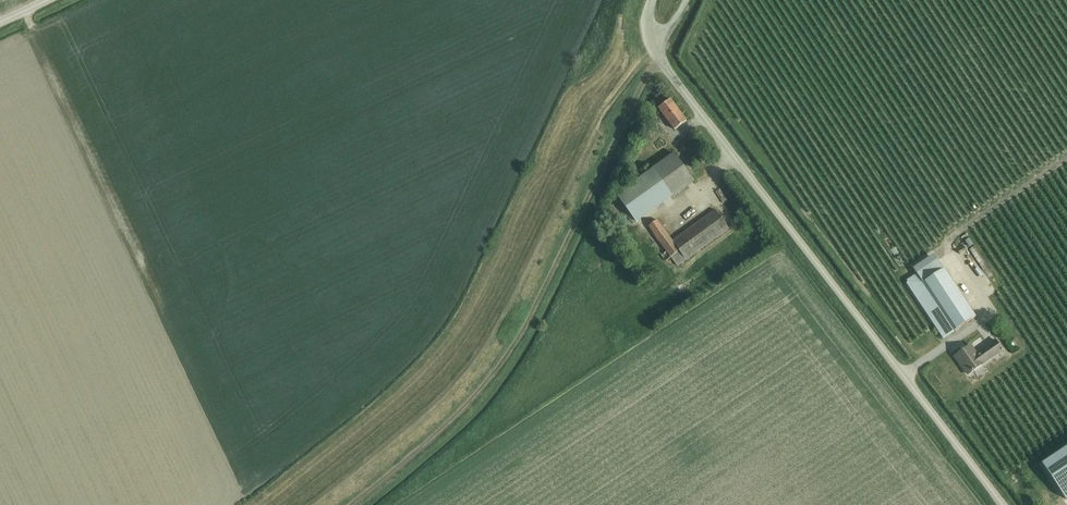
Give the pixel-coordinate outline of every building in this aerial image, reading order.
[(675,130),(687,121),(671,99),(659,108),(675,130)] [(707,153),(692,134),(684,140),(699,159),(707,153)] [(637,223),(695,181),(674,153),(617,195),(637,223)] [(677,266),(729,228),(715,210),(673,241),(658,220),(649,227),(667,252),(661,256),(666,261),(671,257),(677,266)] [(938,260),(908,280),(907,284),(943,338),(954,331),(976,317),(938,260)] [(983,364),(1003,350),(995,340),(986,347),(987,348),(977,355),(970,345),(955,356),(968,374),(975,370),(983,364)] [(983,364),(975,370),(979,375),(987,370),(983,364)] [(1042,464),(1061,493),(1066,489),(1066,448),(1042,464)] [(1022,476),(1020,479),(1023,483),(1026,482),(1035,476),(1031,470),(1022,476)] [(1032,491),(1029,493),(1032,498),(1036,496),(1043,491),(1044,490),(1041,485),(1032,491)]
